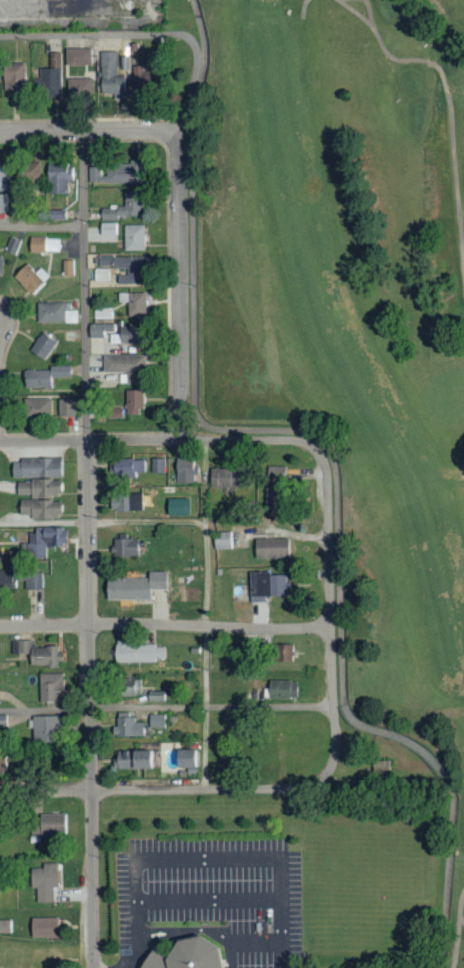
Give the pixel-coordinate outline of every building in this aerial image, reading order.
[(90,48),(65,48),(65,65),(91,64),(90,48)] [(100,51),(99,96),(124,96),(125,76),(116,76),(117,52),(100,51)] [(61,52),(47,52),(47,68),(39,68),(38,77),(36,77),(36,96),(59,97),(61,52)] [(24,63),(2,64),(3,97),(25,96),(24,63)] [(131,91),(163,92),(163,70),(131,69),(131,91)] [(92,78),(67,77),(66,97),(92,98),(92,78)] [(15,162),(15,186),(39,187),(40,162),(15,162)] [(141,162),(103,163),(104,166),(88,167),(89,184),(141,183),(141,162)] [(46,194),(68,193),(68,180),(74,180),(73,164),(45,165),(46,194)] [(100,219),(141,218),(141,192),(123,192),(124,206),(100,206),(100,219)] [(117,222),(99,223),(100,236),(117,235),(117,222)] [(143,251),(144,225),(123,224),(122,250),(143,251)] [(28,252),(58,253),(59,238),(28,237),(28,252)] [(145,256),(98,256),(98,267),(127,267),(127,275),(117,275),(117,284),(145,284),(145,256)] [(74,260),(62,260),(62,275),(74,275),(74,260)] [(31,295),(49,278),(39,266),(33,271),(25,263),(12,276),(31,295)] [(108,268),(94,268),(93,281),(108,281),(108,268)] [(127,316),(145,316),(146,293),(118,292),(118,303),(127,303),(127,316)] [(70,310),(69,302),(36,303),(37,323),(77,322),(76,310),(70,310)] [(94,319),(112,319),(111,307),(94,307),(94,319)] [(114,324),(89,324),(89,338),(105,337),(105,331),(114,331),(114,324)] [(110,344),(139,343),(139,326),(119,326),(119,333),(109,333),(110,344)] [(57,339),(40,331),(29,353),(46,361),(57,339)] [(145,356),(103,355),(102,372),(120,373),(119,383),(137,384),(138,377),(145,377),(145,356)] [(69,365),(49,366),(49,370),(22,370),(22,388),(52,388),(52,378),(70,378),(69,365)] [(125,414),(141,415),(142,391),(126,390),(125,414)] [(73,399),(25,398),(24,416),(73,417),(73,399)] [(107,418),(122,418),(122,408),(107,408),(107,418)] [(10,459),(11,478),(61,477),(61,458),(10,459)] [(145,472),(144,459),(108,460),(108,474),(124,474),(125,479),(136,479),(136,472),(145,472)] [(176,461),(174,483),(193,484),(194,475),(199,475),(200,462),(176,461)] [(284,467),(266,467),(265,485),(284,485),(284,467)] [(242,468),(210,469),(210,488),(242,488),(241,477),(242,477),(242,468)] [(16,495),(29,495),(29,499),(18,499),(18,515),(29,515),(29,518),(61,519),(62,499),(61,499),(61,481),(16,479),(16,495)] [(142,494),(108,495),(109,511),(143,510),(142,494)] [(187,498),(166,499),(166,516),(188,516),(187,498)] [(27,543),(26,558),(45,558),(46,546),(65,546),(65,528),(34,527),(34,543),(27,543)] [(231,532),(213,532),(214,549),(232,549),(231,532)] [(255,559),(288,557),(287,538),(254,539),(255,559)] [(138,556),(137,539),(112,539),(113,557),(138,556)] [(15,590),(14,571),(0,572),(0,591),(15,590)] [(149,600),(149,590),(166,590),(166,572),(147,572),(147,578),(104,579),(104,600),(149,600)] [(43,589),(42,573),(23,573),(23,590),(43,589)] [(249,574),(249,597),(287,596),(286,573),(249,574)] [(164,661),(163,643),(113,645),(113,662),(164,661)] [(10,654),(28,654),(28,666),(59,666),(59,645),(10,644),(10,654)] [(292,645),(272,644),(272,662),(292,662),(292,645)] [(60,673),(38,674),(39,703),(61,702),(60,673)] [(141,697),(140,677),(117,678),(118,697),(141,697)] [(296,680),(267,681),(268,699),(296,698),(296,680)] [(132,713),(116,713),(116,727),(111,727),(111,737),(144,736),(143,723),(132,723),(132,713)] [(164,715),(148,715),(148,728),(164,728),(164,715)] [(32,743),(59,743),(59,717),(32,716),(32,743)] [(196,769),(197,751),(174,750),(173,768),(196,769)] [(115,770),(149,769),(148,751),(115,751),(115,770)] [(67,835),(66,814),(33,815),(34,836),(67,835)] [(56,864),(42,864),(42,869),(30,869),(30,889),(35,889),(35,903),(53,903),(52,888),(57,888),(56,864)] [(29,939),(56,938),(56,918),(29,919),(29,939)] [(0,920),(0,933),(11,933),(10,920),(0,920)] [(230,967),(224,945),(206,933),(185,939),(175,951),(168,951),(158,945),(144,967),(229,967),(230,967)]
